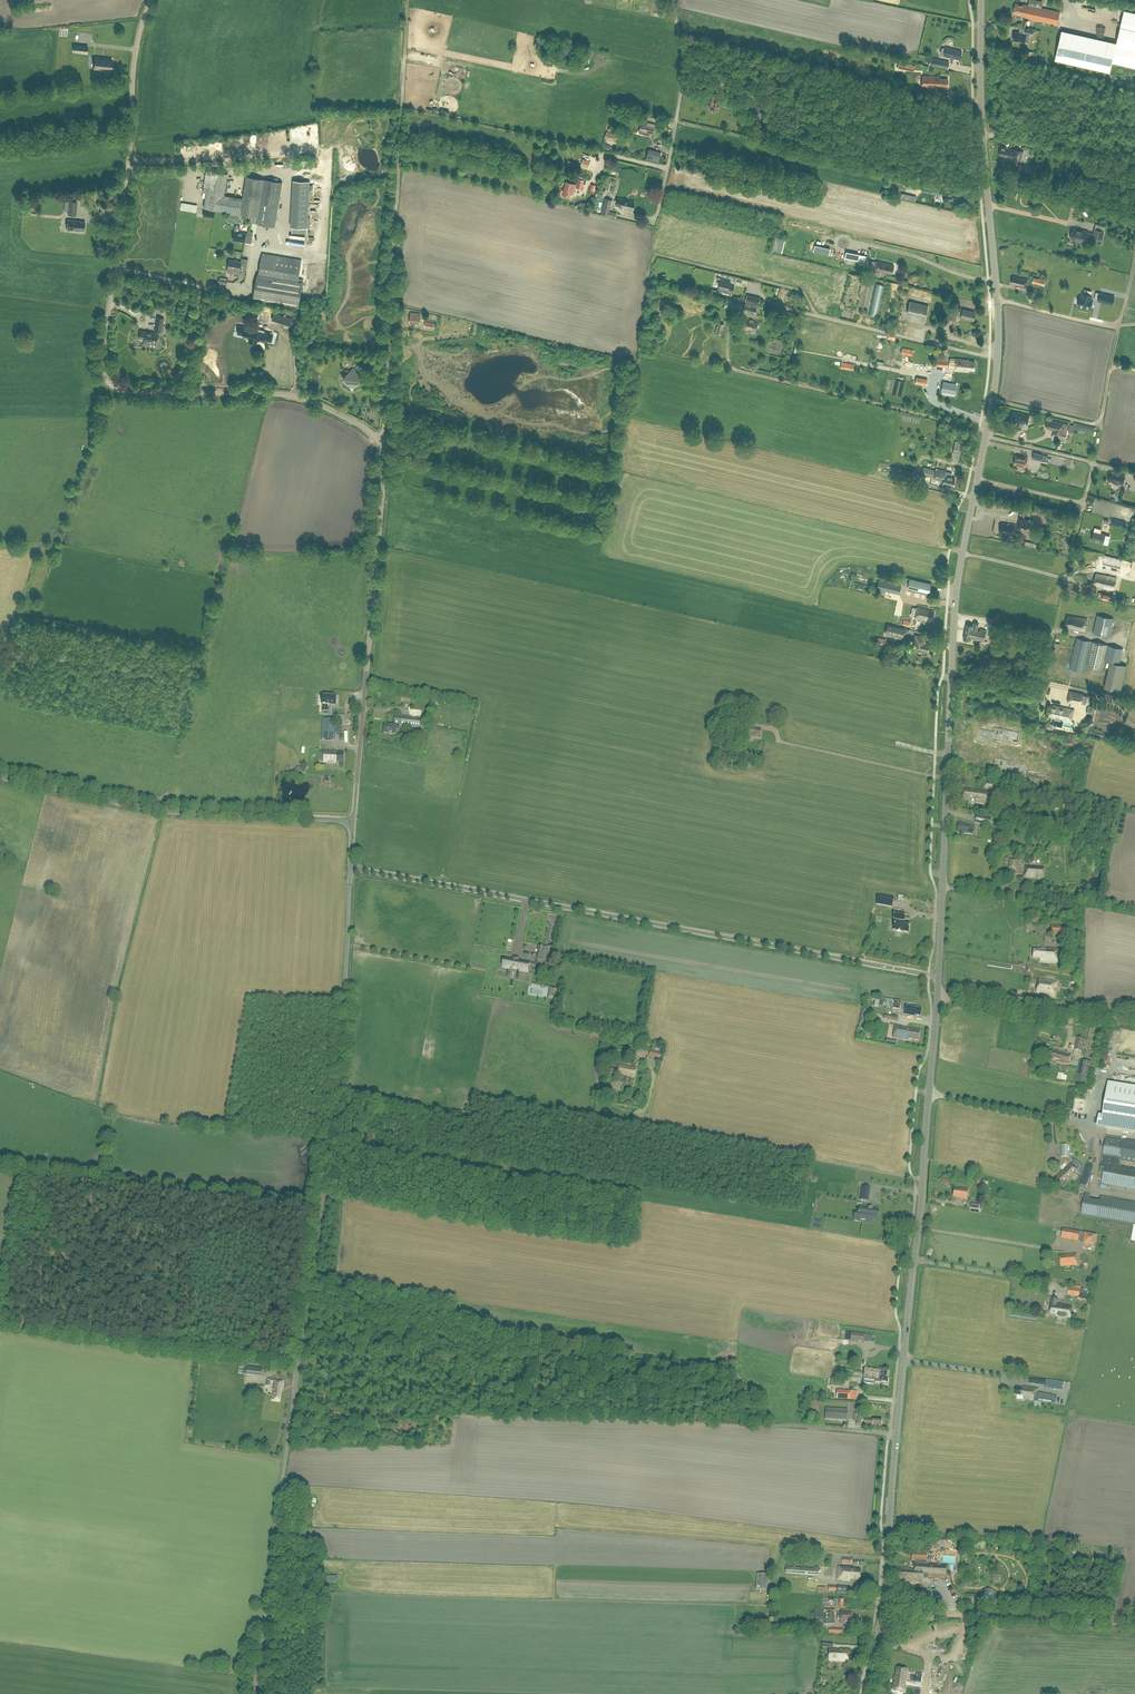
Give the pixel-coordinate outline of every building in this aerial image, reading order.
[(1025,17),(1057,24),(1059,11),(1024,4),(1023,5),(1015,3),(1013,13),(1025,15),(1025,17)] [(1033,31),(1026,29),(1024,34),(1015,31),(1013,39),(1024,42),(1025,38),(1029,39),(1030,33),(1033,34),(1033,31)] [(1055,60),(1110,72),(1112,62),(1116,45),(1117,42),(1062,30),(1055,60)] [(88,46),(74,44),(73,51),(87,53),(88,46)] [(1116,45),(1112,62),(1134,68),(1134,50),(1116,45)] [(953,58),(959,59),(961,50),(945,47),(943,55),(949,57),(949,58),(950,59),(952,60),(953,59),(953,58)] [(100,59),(100,58),(95,57),(94,68),(111,70),(112,59),(111,59),(105,59),(100,59)] [(930,57),(928,65),(947,69),(948,61),(930,57)] [(899,61),(897,67),(909,70),(910,64),(899,61)] [(940,76),(922,75),(922,87),(937,87),(937,85),(947,86),(948,78),(940,78),(940,76)] [(706,103),(705,107),(718,110),(719,102),(715,101),(716,93),(708,91),(706,103)] [(751,107),(753,100),(744,98),(744,99),(735,97),(734,103),(751,107)] [(646,123),(641,121),(639,130),(644,132),(643,134),(649,135),(649,133),(652,133),(655,124),(647,122),(646,123)] [(615,140),(616,134),(606,131),(605,137),(615,140)] [(1019,160),(1021,150),(1014,149),(1010,148),(1001,146),(999,154),(1008,156),(1007,158),(1019,160)] [(648,149),(646,158),(658,161),(661,152),(648,149)] [(583,158),(581,165),(588,167),(590,160),(583,158)] [(1033,167),(1020,165),(1019,164),(1018,170),(1031,173),(1033,167)] [(204,207),(240,213),(251,215),(250,222),(274,226),(282,182),(246,176),(242,198),(224,195),(228,173),(206,169),(203,191),(206,192),(204,207)] [(581,189),(584,180),(578,178),(576,187),(581,189)] [(290,227),(307,228),(310,181),(293,180),(290,227)] [(570,192),(573,193),(575,184),(566,181),(562,195),(569,197),(570,192)] [(936,193),(938,185),(918,181),(917,189),(936,193)] [(952,193),(952,192),(943,193),(943,201),(959,200),(958,192),(952,193)] [(594,211),(596,211),(595,212),(601,213),(605,199),(597,197),(594,211)] [(616,205),(633,209),(634,201),(618,197),(616,205)] [(601,213),(608,215),(611,199),(605,198),(601,213)] [(77,202),(69,201),(68,214),(76,215),(77,202)] [(25,206),(24,214),(36,215),(37,207),(25,206)] [(77,221),(77,220),(67,219),(67,229),(79,230),(84,230),(85,222),(77,221)] [(1086,241),(1088,231),(1073,227),(1072,232),(1071,232),(1070,236),(1071,236),(1071,237),(1075,239),(1074,241),(1081,243),(1081,240),(1086,241)] [(1094,228),(1093,234),(1092,239),(1091,241),(1101,243),(1104,230),(1094,228)] [(233,239),(246,242),(251,243),(253,232),(247,231),(246,233),(234,231),(233,239)] [(775,250),(782,252),(785,238),(778,237),(775,250)] [(828,254),(830,248),(815,245),(813,251),(828,254)] [(847,258),(865,262),(867,263),(869,256),(848,252),(847,258)] [(258,274),(257,273),(253,300),(299,307),(303,281),(298,280),(302,259),(262,253),(258,274)] [(242,258),(241,261),(229,259),(228,268),(232,269),(231,272),(239,273),(241,264),(243,264),(244,262),(248,262),(248,259),(242,258)] [(876,260),(874,269),(883,271),(883,270),(892,272),(894,264),(876,260)] [(1011,283),(1019,285),(1019,286),(1026,287),(1028,279),(1019,277),(1013,276),(1011,283)] [(1044,285),(1045,280),(1034,277),(1032,282),(1044,285)] [(729,284),(730,280),(720,278),(717,290),(732,293),(734,285),(729,284)] [(1091,298),(1092,295),(1083,292),(1082,296),(1081,296),(1080,296),(1080,297),(1079,299),(1078,305),(1091,308),(1092,302),(1093,300),(1093,299),(1092,299),(1091,298)] [(880,314),(882,294),(874,293),(872,314),(880,314)] [(1115,296),(1114,296),(1111,295),(1100,293),(1098,300),(1109,303),(1112,304),(1113,304),(1113,303),(1114,300),(1114,299),(1114,296),(1115,296)] [(747,294),(745,301),(758,304),(760,297),(747,294)] [(794,297),(786,294),(784,298),(782,304),(788,305),(792,306),(794,297)] [(744,304),(734,301),(735,299),(728,298),(728,300),(725,299),(723,306),(741,311),(741,310),(750,313),(755,314),(756,311),(755,311),(757,304),(746,301),(745,303),(744,303),(744,304)] [(910,301),(907,312),(925,316),(928,305),(910,301)] [(973,320),(975,311),(962,308),(962,311),(958,310),(958,308),(950,306),(947,317),(956,319),(957,314),(960,315),(960,317),(973,320)] [(259,307),(259,321),(267,321),(268,307),(259,307)] [(775,308),(772,320),(785,323),(788,311),(775,308)] [(409,323),(416,324),(416,323),(420,323),(421,313),(410,311),(409,323)] [(274,313),(272,320),(290,326),(290,324),(292,319),(281,315),(274,313)] [(143,339),(143,341),(157,344),(158,333),(158,331),(161,332),(164,317),(158,316),(157,323),(156,323),(155,327),(156,327),(155,331),(156,331),(156,333),(140,330),(139,338),(143,339)] [(757,322),(743,319),(741,327),(750,329),(750,331),(755,332),(757,322)] [(714,333),(722,335),(724,323),(718,322),(717,325),(716,325),(714,333)] [(247,327),(239,326),(238,333),(244,334),(243,336),(249,338),(249,340),(252,341),(253,342),(253,341),(256,342),(257,340),(263,341),(264,339),(267,340),(269,333),(264,331),(265,330),(248,326),(247,327)] [(942,353),(935,352),(934,360),(936,360),(935,366),(941,366),(942,353)] [(365,365),(372,372),(380,365),(373,358),(365,365)] [(974,360),(969,360),(969,359),(955,358),(955,369),(967,370),(967,369),(973,370),(974,360)] [(853,370),(854,363),(841,361),(840,367),(853,370)] [(362,380),(362,378),(354,368),(344,376),(344,379),(352,389),(362,380)] [(926,385),(927,378),(916,376),(915,383),(926,385)] [(943,381),(941,391),(954,393),(956,384),(943,381)] [(1013,412),(1011,419),(1015,420),(1014,426),(1021,428),(1022,423),(1029,425),(1032,415),(1018,412),(1017,413),(1013,412)] [(1044,425),(1048,428),(1054,430),(1053,433),(1062,435),(1065,423),(1063,423),(1063,422),(1046,418),(1044,425)] [(1032,458),(1042,460),(1044,461),(1045,455),(1043,455),(1043,454),(1033,452),(1032,458)] [(1015,455),(1014,463),(1020,465),(1020,466),(1025,467),(1028,456),(1022,455),(1021,456),(1015,455)] [(893,466),(891,474),(910,478),(911,470),(893,466)] [(952,472),(945,471),(945,470),(936,468),(935,469),(923,466),(921,474),(933,477),(933,478),(943,481),(942,482),(953,485),(955,477),(951,476),(952,472)] [(1108,480),(1122,484),(1125,475),(1110,471),(1108,480)] [(1017,525),(1022,526),(1029,527),(1030,519),(1019,517),(1017,525)] [(1123,527),(1124,521),(1113,518),(1112,524),(1123,527)] [(999,532),(1003,533),(1002,536),(1008,537),(1008,534),(1012,534),(1014,523),(1006,522),(1005,523),(1001,522),(999,532)] [(1091,539),(1103,543),(1106,534),(1094,530),(1091,539)] [(1120,566),(1130,568),(1132,562),(1104,555),(1102,564),(1120,568),(1120,566)] [(1093,584),(1114,589),(1116,577),(1102,574),(1095,573),(1093,584)] [(909,578),(907,587),(929,592),(931,583),(909,578)] [(874,580),(873,586),(877,587),(876,588),(899,594),(901,585),(877,579),(877,580),(874,580)] [(1132,585),(1133,582),(1121,579),(1119,589),(1134,592),(1134,588),(1134,586),(1132,585)] [(870,590),(871,586),(860,583),(850,581),(849,583),(863,587),(863,589),(870,590)] [(862,592),(863,589),(863,587),(849,583),(848,589),(862,592)] [(916,606),(914,615),(914,617),(931,620),(934,610),(927,609),(928,609),(916,606)] [(1109,636),(1113,618),(1097,614),(1093,632),(1109,636)] [(1072,627),(1085,630),(1086,626),(1085,625),(1087,618),(1077,616),(1077,617),(1067,615),(1064,625),(1072,627)] [(974,622),(973,625),(966,623),(963,638),(971,639),(971,637),(984,640),(986,629),(981,628),(980,630),(977,629),(978,623),(974,622)] [(887,624),(885,633),(902,636),(904,627),(887,624)] [(930,647),(930,644),(929,643),(924,642),(925,637),(915,634),(914,641),(917,642),(916,649),(928,651),(929,646),(930,647)] [(1105,643),(1105,644),(1096,642),(1076,637),(1069,668),(1083,671),(1085,665),(1102,669),(1104,659),(1120,663),(1123,648),(1105,643)] [(1069,700),(1081,703),(1082,694),(1071,691),(1069,700)] [(322,704),(322,713),(329,713),(330,706),(329,706),(330,704),(335,705),(336,696),(323,695),(322,704)] [(1071,721),(1074,709),(1063,706),(1063,708),(1052,706),(1050,714),(1052,714),(1051,717),(1054,717),(1055,717),(1057,717),(1057,718),(1071,721)] [(419,728),(420,719),(395,716),(394,727),(384,726),(384,733),(395,734),(396,730),(399,730),(399,725),(419,728)] [(322,720),(322,740),(335,740),(336,720),(322,720)] [(717,730),(734,733),(736,724),(718,721),(717,730)] [(762,729),(747,727),(746,735),(752,736),(752,737),(760,738),(762,729)] [(1023,732),(998,727),(997,731),(981,727),(978,738),(995,742),(996,738),(1021,743),(1023,732)] [(324,751),(324,762),(343,763),(344,751),(339,751),(339,752),(324,751)] [(724,760),(726,753),(720,752),(718,759),(724,760)] [(1022,766),(998,761),(995,772),(1019,777),(1022,766)] [(963,789),(962,800),(968,801),(983,804),(983,803),(988,804),(989,793),(985,793),(985,792),(970,790),(963,789)] [(989,827),(991,818),(976,815),(974,823),(989,827)] [(966,824),(958,823),(956,833),(964,834),(964,833),(972,835),(974,826),(966,825),(966,824)] [(1008,869),(1016,871),(1017,861),(1009,860),(1008,869)] [(1033,868),(1024,867),(1023,877),(1042,879),(1043,868),(1033,867),(1033,868)] [(892,907),(894,898),(878,895),(876,904),(892,907)] [(901,920),(904,921),(905,915),(894,913),(892,919),(895,919),(895,922),(894,922),(893,930),(896,931),(896,932),(902,933),(902,932),(908,933),(910,924),(901,923),(901,920)] [(1051,936),(1066,936),(1066,926),(1051,926),(1051,936)] [(545,948),(539,947),(537,958),(543,959),(545,948)] [(1040,961),(1057,963),(1058,949),(1041,947),(1041,951),(1034,950),(1033,957),(1040,958),(1040,961)] [(528,965),(530,965),(530,963),(521,961),(520,963),(517,962),(518,961),(514,960),(513,962),(510,961),(511,959),(504,958),(504,960),(503,960),(502,966),(502,968),(509,969),(509,967),(519,969),(519,971),(528,973),(529,971),(527,970),(528,965)] [(1054,996),(1055,991),(1054,991),(1054,988),(1055,988),(1056,983),(1039,980),(1036,993),(1054,996)] [(535,986),(535,988),(533,987),(532,994),(543,995),(544,987),(535,986)] [(1022,997),(1015,995),(1013,1002),(1021,1004),(1022,997)] [(880,998),(879,1003),(879,1006),(883,1006),(893,1008),(899,1010),(900,1005),(894,1004),(894,1001),(884,999),(880,998)] [(1051,1001),(1050,1007),(1060,1009),(1061,1003),(1051,1001)] [(921,1009),(906,1006),(905,1015),(914,1017),(915,1016),(920,1017),(921,1009)] [(859,1024),(866,1026),(869,1012),(861,1011),(859,1024)] [(908,1041),(908,1039),(918,1041),(919,1032),(903,1028),(903,1027),(895,1026),(892,1038),(908,1041)] [(1082,1052),(1085,1040),(1077,1038),(1074,1050),(1082,1052)] [(1069,1064),(1071,1055),(1067,1054),(1068,1053),(1059,1051),(1059,1053),(1052,1051),(1050,1058),(1057,1060),(1057,1062),(1065,1064),(1065,1063),(1069,1064)] [(1089,1085),(1094,1063),(1083,1061),(1078,1083),(1089,1085)] [(626,1075),(626,1079),(628,1080),(629,1077),(634,1078),(636,1068),(630,1067),(629,1068),(619,1066),(619,1069),(612,1068),(611,1073),(617,1075),(618,1074),(626,1075)] [(1066,1080),(1068,1074),(1059,1072),(1058,1078),(1066,1080)] [(1108,1084),(1103,1117),(1099,1117),(1097,1126),(1134,1132),(1134,1088),(1108,1084)] [(1106,1137),(1102,1158),(1103,1159),(1102,1164),(1101,1164),(1100,1173),(1104,1174),(1102,1184),(1134,1189),(1134,1170),(1120,1168),(1121,1161),(1134,1164),(1134,1141),(1106,1137)] [(1070,1163),(1055,1179),(1064,1187),(1078,1171),(1070,1163)] [(1086,1186),(1092,1170),(1092,1167),(1086,1165),(1085,1168),(1080,1184),(1086,1186)] [(862,1186),(859,1200),(867,1201),(869,1188),(862,1186)] [(967,1199),(968,1189),(960,1189),(960,1190),(954,1189),(953,1196),(956,1197),(956,1198),(967,1199)] [(1083,1201),(1081,1215),(1134,1224),(1134,1205),(1100,1198),(1099,1203),(1089,1201),(1090,1197),(1084,1196),(1081,1195),(1080,1201),(1083,1201)] [(872,1219),(876,1220),(878,1210),(860,1207),(859,1213),(858,1213),(857,1214),(859,1215),(858,1221),(871,1223),(872,1219)] [(1079,1233),(1063,1230),(1061,1238),(1078,1241),(1079,1233)] [(1076,1255),(1060,1256),(1061,1266),(1077,1265),(1076,1255)] [(1079,1297),(1080,1289),(1069,1288),(1068,1296),(1079,1297)] [(1056,1304),(1057,1300),(1051,1299),(1049,1314),(1055,1315),(1055,1316),(1070,1319),(1072,1307),(1056,1304)] [(850,1342),(858,1343),(858,1341),(862,1342),(862,1343),(864,1344),(866,1335),(851,1333),(850,1342)] [(247,1367),(246,1375),(262,1377),(263,1369),(247,1367)] [(887,1383),(888,1378),(889,1369),(880,1368),(879,1370),(865,1367),(863,1378),(875,1380),(875,1381),(887,1383)] [(280,1389),(282,1389),(283,1381),(274,1380),(272,1400),(279,1401),(280,1389)] [(1062,1390),(1063,1382),(1050,1381),(1049,1389),(1062,1390)] [(1016,1388),(1015,1395),(1017,1395),(1016,1402),(1023,1403),(1024,1398),(1034,1399),(1034,1401),(1051,1403),(1056,1404),(1057,1397),(1052,1396),(1052,1394),(1037,1392),(1038,1389),(1022,1387),(1022,1389),(1020,1389),(1020,1388),(1017,1387),(1017,1388),(1016,1388)] [(837,1390),(836,1400),(851,1400),(851,1391),(848,1391),(848,1392),(845,1392),(845,1390),(837,1390)] [(818,1416),(819,1401),(808,1401),(808,1411),(810,1410),(810,1416),(818,1416)] [(825,1419),(846,1420),(847,1410),(825,1408),(825,1419)] [(853,1413),(853,1419),(856,1420),(856,1425),(861,1425),(862,1414),(857,1413),(853,1413)] [(1003,1448),(990,1446),(990,1447),(982,1446),(981,1454),(989,1455),(1001,1457),(1003,1448)] [(971,1472),(971,1469),(976,1470),(978,1459),(968,1458),(968,1459),(965,1458),(965,1457),(959,1456),(958,1467),(963,1468),(962,1471),(971,1472)] [(931,1550),(939,1550),(939,1547),(947,1547),(948,1538),(931,1537),(931,1550)] [(899,1568),(898,1579),(899,1579),(904,1580),(904,1581),(910,1581),(910,1582),(923,1582),(923,1580),(928,1580),(928,1579),(950,1580),(950,1576),(946,1576),(946,1575),(948,1575),(948,1565),(940,1564),(937,1563),(937,1564),(934,1564),(933,1565),(931,1565),(931,1564),(926,1563),(927,1553),(912,1552),(912,1561),(915,1561),(915,1562),(914,1562),(913,1569),(899,1568)] [(849,1581),(850,1579),(859,1580),(860,1570),(854,1570),(854,1568),(843,1566),(843,1567),(838,1567),(837,1579),(841,1580),(849,1581)] [(818,1576),(819,1570),(786,1567),(785,1573),(818,1576)] [(765,1575),(757,1577),(759,1585),(762,1584),(762,1587),(768,1586),(765,1575)] [(817,1592),(818,1587),(818,1579),(808,1579),(807,1591),(817,1592)] [(983,1598),(985,1603),(991,1603),(994,1598),(997,1597),(993,1590),(984,1589),(980,1596),(983,1598)] [(834,1624),(834,1617),(836,1617),(836,1611),(829,1611),(829,1613),(824,1613),(824,1620),(823,1620),(823,1611),(818,1611),(818,1610),(814,1610),(814,1614),(811,1614),(811,1619),(814,1619),(814,1620),(823,1621),(823,1624),(834,1624)] [(856,1616),(851,1616),(851,1611),(840,1611),(840,1624),(845,1624),(854,1624),(854,1623),(856,1623),(856,1616)] [(839,1649),(839,1650),(836,1650),(829,1649),(829,1661),(845,1661),(845,1659),(848,1659),(848,1649),(839,1649)] [(963,1670),(953,1666),(950,1675),(960,1678),(963,1670)] [(894,1677),(894,1680),(895,1680),(905,1682),(906,1682),(907,1678),(905,1678),(907,1670),(897,1668),(895,1677),(894,1677)] [(957,1687),(960,1678),(950,1675),(947,1683),(957,1687)] [(905,1685),(904,1685),(905,1682),(895,1680),(894,1683),(893,1683),(892,1690),(904,1692),(905,1685)]
